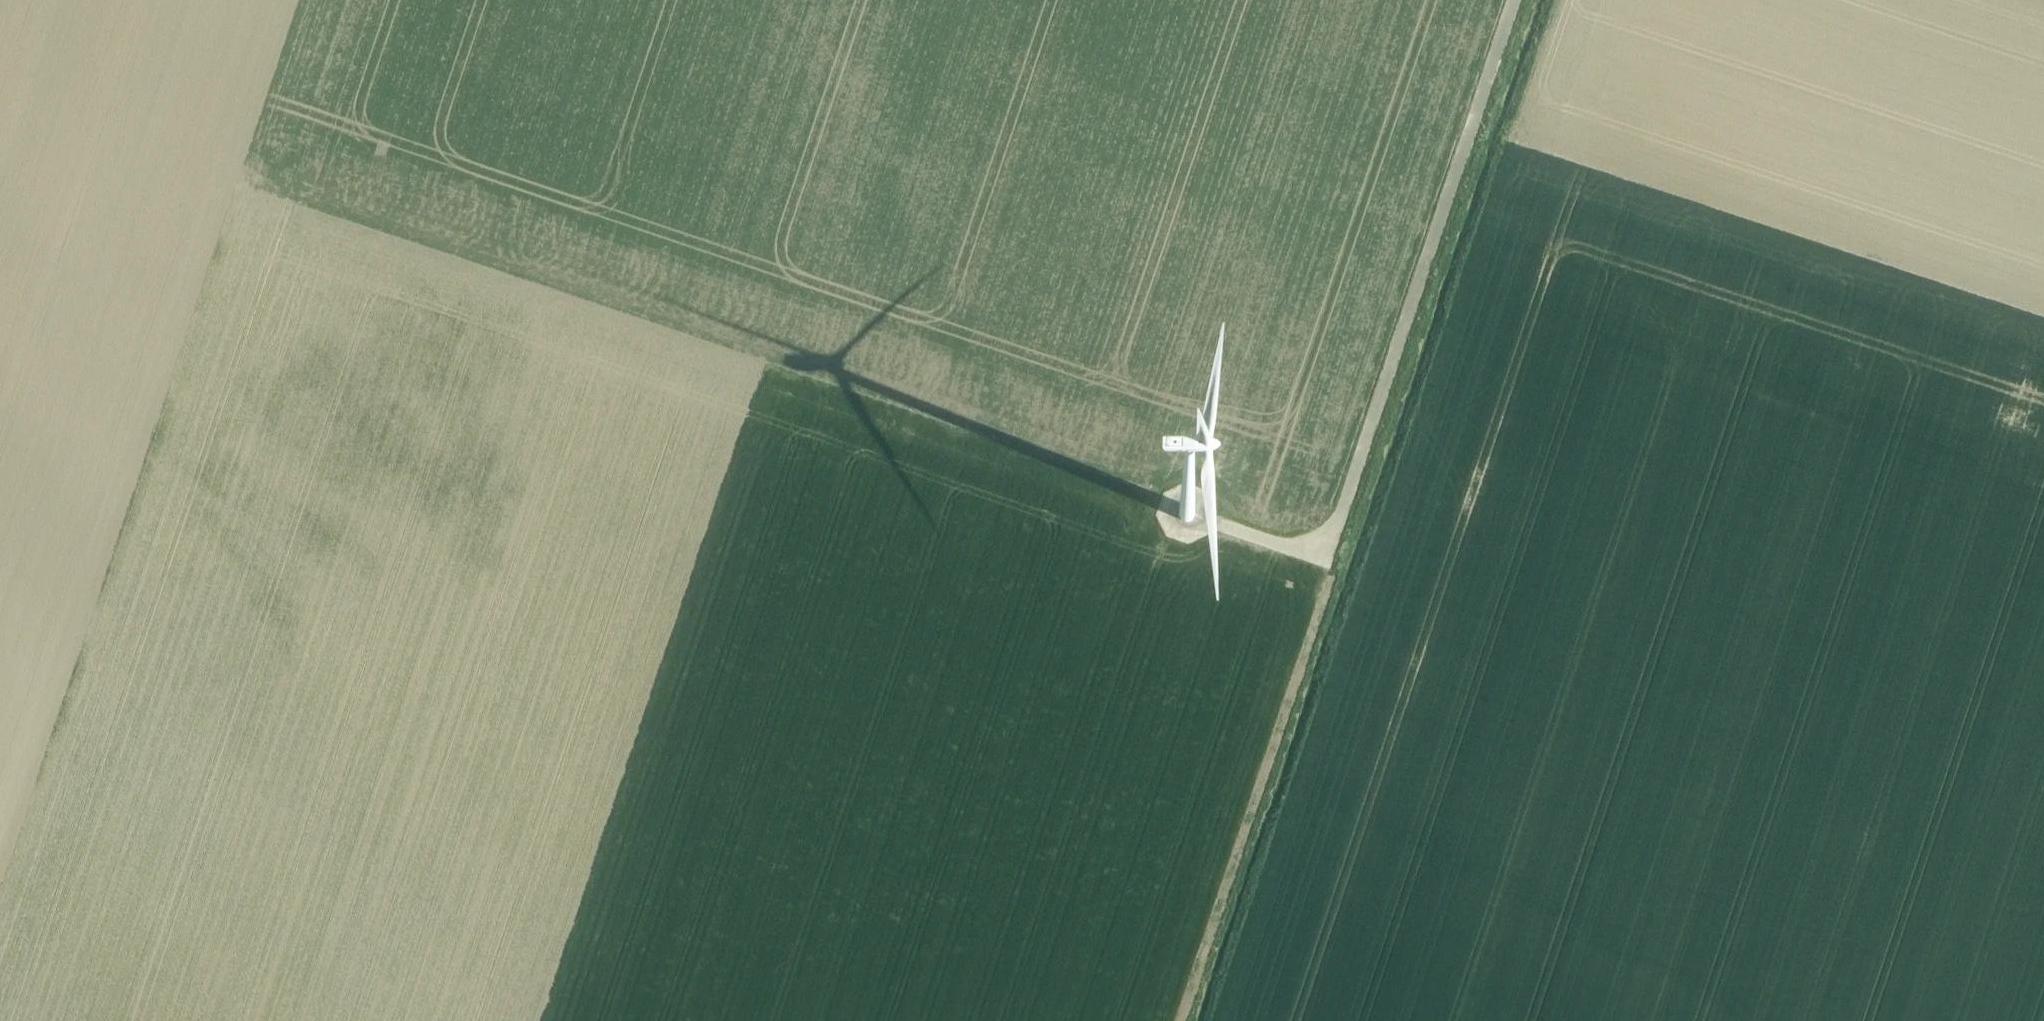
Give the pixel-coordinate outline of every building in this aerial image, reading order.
[(1180,509),(1179,512),(1179,514),(1180,517),(1182,519),(1184,520),(1186,521),(1189,521),(1191,520),(1193,519),(1195,516),(1195,514),(1195,511),(1193,509),(1192,507),(1189,506),(1187,506),(1184,506),(1182,507),(1180,509)]
